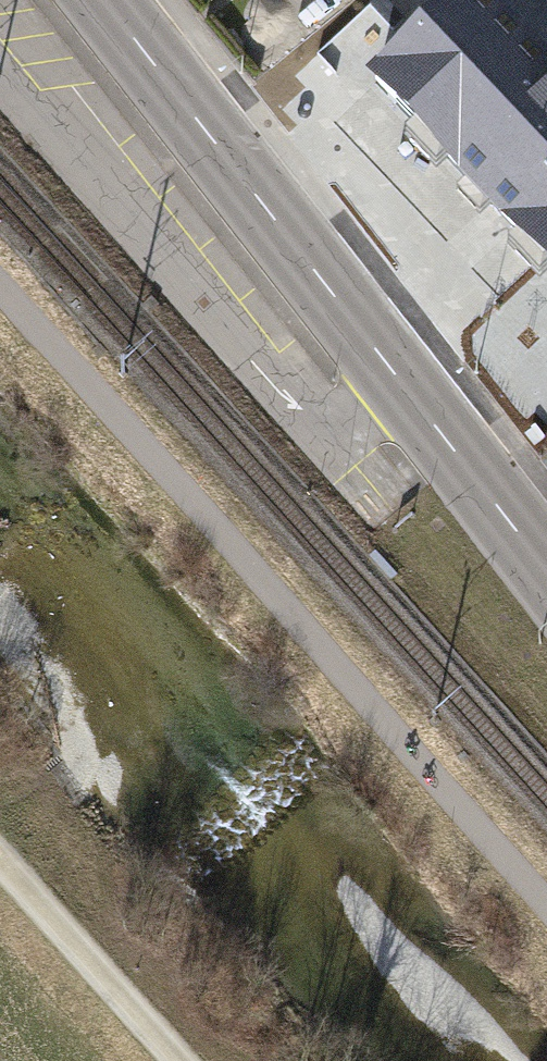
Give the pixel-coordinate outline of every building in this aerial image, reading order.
[(294,9),(304,0),(286,0),(294,9)] [(529,320),(546,307),(546,38),(519,0),(458,0),(425,24),(352,76),(529,320)]
